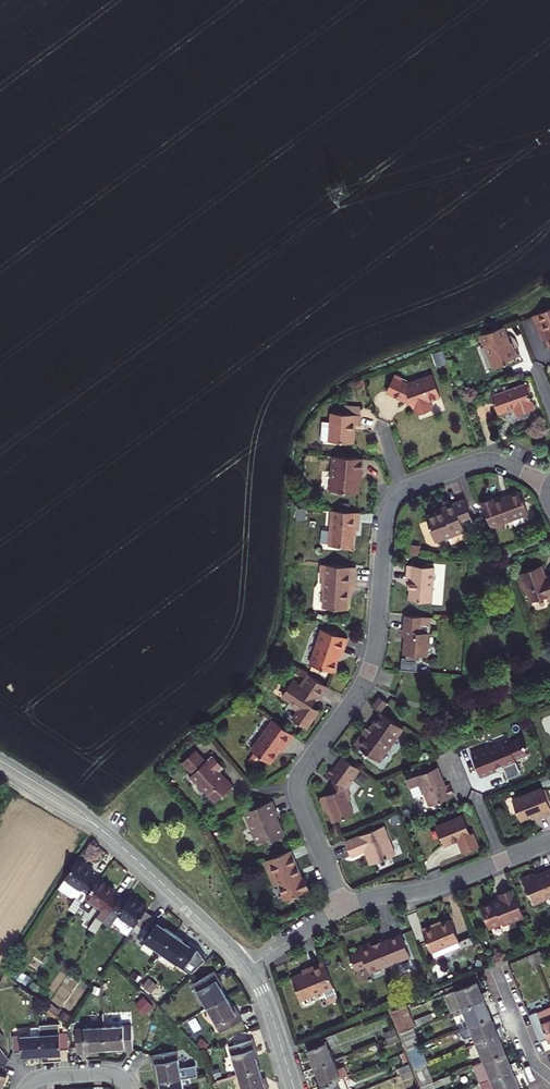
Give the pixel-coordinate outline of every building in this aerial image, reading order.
[(537,325),(540,324),(545,336),(549,348),(549,308),(533,315),(537,325)] [(502,327),(480,335),(484,345),(486,344),(494,368),(509,362),(508,360),(516,357),(514,350),(511,342),(508,343),(502,327)] [(415,407),(418,415),(422,413),(432,410),(429,401),(441,397),(432,375),(408,384),(402,382),(403,379),(395,376),(387,392),(395,396),(403,400),(403,398),(411,402),(413,408),(415,407)] [(525,385),(492,396),(498,413),(514,407),(517,415),(526,412),(535,409),(525,385)] [(345,407),(345,414),(360,415),(360,408),(345,407)] [(360,415),(345,414),(332,413),(330,441),(354,443),(354,434),(355,425),(360,425),(360,415)] [(363,458),(333,456),(330,490),(358,493),(360,479),(360,472),(362,472),(362,465),(363,458)] [(488,500),(482,502),(491,526),(528,512),(520,492),(494,501),(493,498),(488,500)] [(443,509),(437,511),(426,516),(435,540),(465,530),(463,524),(472,520),(464,499),(453,503),(442,506),(443,509)] [(359,512),(332,510),(329,545),(353,547),(354,538),(354,529),(358,529),(359,512)] [(356,566),(322,564),(321,578),(324,578),(323,589),(326,589),(324,607),(348,609),(349,590),(354,591),(355,578),(356,566)] [(407,572),(407,579),(411,580),(410,600),(432,602),(434,567),(408,564),(407,572)] [(519,573),(525,590),(526,589),(532,604),(547,598),(548,600),(549,600),(549,575),(548,575),(548,577),(544,575),(544,573),(541,565),(519,573)] [(433,633),(429,633),(430,625),(422,624),(423,617),(405,615),(404,629),(402,629),(401,632),(401,636),(405,636),(407,638),(407,642),(405,643),(404,654),(407,654),(407,657),(403,656),(401,670),(418,671),(419,658),(415,658),(415,655),(427,655),(428,646),(432,646),(433,633)] [(321,630),(310,665),(333,673),(340,653),(342,654),(345,646),(348,638),(321,630)] [(326,687),(306,675),(300,684),(293,679),(282,696),(294,703),(292,706),(299,710),(293,719),(306,728),(312,719),(318,709),(312,705),(317,698),(319,699),(326,687)] [(388,703),(380,697),(374,705),(382,711),(388,703)] [(403,728),(382,712),(366,733),(364,732),(359,738),(355,744),(379,762),(403,728)] [(294,735),(273,719),(252,750),(270,763),(283,745),(285,746),(290,741),(294,735)] [(528,753),(525,748),(526,745),(524,745),(522,739),(510,744),(509,742),(489,749),(488,746),(472,753),(481,775),(489,772),(497,769),(496,766),(502,763),(508,777),(521,772),(515,757),(528,753)] [(235,787),(226,778),(223,777),(220,780),(219,779),(219,773),(220,772),(224,767),(212,755),(206,761),(195,750),(183,762),(194,773),(190,777),(196,783),(198,782),(208,792),(205,794),(213,802),(216,800),(217,801),(222,796),(223,798),(229,792),(235,787)] [(334,792),(330,794),(321,797),(323,804),(326,810),(329,809),(334,822),(354,814),(348,801),(352,799),(347,788),(353,781),(351,779),(354,775),(359,768),(344,758),(336,769),(333,767),(328,774),(333,778),(336,781),(334,792)] [(438,766),(437,763),(416,772),(418,775),(438,766)] [(418,775),(408,779),(411,788),(419,784),(423,793),(424,793),(430,806),(455,795),(452,789),(450,783),(446,784),(438,766),(418,775)] [(543,787),(512,799),(520,820),(537,814),(538,817),(545,814),(549,813),(549,805),(543,787)] [(258,806),(245,811),(252,827),(251,827),(258,843),(271,837),(272,840),(284,835),(280,825),(276,815),(278,814),(272,800),(258,806)] [(471,833),(463,816),(437,826),(445,845),(458,840),(464,852),(471,849),(478,846),(473,832),(471,833)] [(396,854),(384,826),(345,841),(348,849),(351,856),(366,850),(372,864),(396,854)] [(289,850),(265,860),(275,885),(278,884),(285,899),(308,890),(303,878),(301,878),(295,864),(289,850)] [(86,866),(77,860),(58,889),(82,904),(89,894),(99,879),(92,874),(94,872),(86,866)] [(542,873),(543,875),(536,878),(534,873),(528,875),(522,877),(534,904),(545,899),(544,897),(549,894),(549,869),(542,873)] [(111,910),(120,897),(114,893),(116,890),(107,884),(99,879),(89,894),(82,904),(81,905),(90,911),(96,903),(103,908),(97,917),(104,921),(111,910)] [(524,917),(513,888),(499,893),(500,897),(499,898),(500,899),(495,901),(495,900),(488,902),(481,905),(489,928),(503,923),(504,924),(524,917)] [(139,901),(131,895),(129,899),(122,894),(120,897),(111,910),(104,921),(111,926),(113,922),(120,926),(121,929),(128,935),(131,931),(145,911),(148,907),(139,901)] [(131,931),(161,952),(174,933),(162,925),(163,923),(158,919),(145,911),(131,931)] [(104,921),(97,917),(90,928),(96,933),(104,921)] [(434,924),(422,929),(431,950),(434,955),(460,945),(458,940),(459,939),(451,919),(443,923),(435,926),(434,924)] [(186,942),(174,933),(161,952),(191,973),(206,959),(199,948),(193,944),(188,940),(186,942)] [(404,957),(409,955),(400,934),(390,938),(380,942),(381,944),(372,948),(370,943),(367,945),(377,969),(384,966),(384,967),(405,959),(404,957)] [(377,969),(367,945),(358,948),(359,951),(354,953),(349,955),(355,970),(366,966),(369,973),(377,969)] [(540,951),(534,953),(538,964),(544,961),(540,951)] [(538,964),(534,953),(529,955),(533,966),(538,964)] [(337,997),(324,962),(310,967),(311,970),(301,974),(292,978),(300,998),(323,989),(328,1001),(337,997)] [(193,983),(207,1007),(227,996),(219,983),(221,982),(218,977),(215,971),(193,983)] [(463,1007),(489,997),(488,994),(488,990),(481,993),(477,982),(456,990),(463,1007)] [(456,990),(445,995),(452,1012),(463,1007),(456,990)] [(235,1009),(227,996),(207,1007),(222,1032),(243,1019),(240,1014),(236,1008),(235,1009)] [(463,1007),(471,1025),(491,1017),(486,1005),(493,1003),(491,1000),(489,997),(463,1007)] [(415,1021),(432,1014),(427,1003),(410,1009),(415,1021)] [(413,1028),(415,1027),(406,1005),(392,1010),(401,1032),(413,1028)] [(540,1041),(547,1038),(549,1041),(549,1040),(549,1007),(538,1012),(538,1011),(529,1015),(540,1041)] [(432,1014),(415,1021),(417,1026),(434,1019),(432,1014)] [(471,1025),(478,1043),(504,1032),(503,1029),(502,1025),(496,1028),(491,1017),(471,1025)] [(40,1027),(41,1034),(42,1055),(51,1054),(61,1054),(61,1049),(69,1048),(68,1033),(59,1033),(58,1025),(40,1026),(40,1027)] [(131,1025),(104,1027),(105,1049),(120,1048),(120,1050),(127,1050),(133,1049),(131,1025)] [(41,1034),(40,1027),(31,1028),(30,1035),(13,1036),(14,1051),(22,1051),(23,1056),(32,1056),(42,1055),(41,1034)] [(104,1027),(76,1028),(77,1053),(84,1052),(91,1052),(90,1050),(105,1049),(104,1027)] [(384,1032),(387,1038),(397,1034),(395,1028),(384,1032)] [(401,1032),(409,1050),(420,1046),(413,1028),(401,1032)] [(504,1032),(478,1043),(485,1060),(505,1052),(501,1041),(507,1038),(505,1035),(504,1032)] [(397,1034),(387,1038),(389,1044),(400,1040),(397,1034)] [(255,1053),(257,1052),(255,1046),(253,1040),(230,1047),(238,1074),(259,1067),(255,1053)] [(326,1042),(309,1049),(312,1058),(316,1067),(333,1060),(326,1042)] [(4,1084),(7,1075),(2,1073),(6,1064),(10,1058),(0,1046),(0,1088),(2,1088),(4,1084)] [(409,1050),(416,1068),(426,1064),(428,1063),(420,1046),(409,1050)] [(177,1051),(153,1056),(155,1068),(157,1068),(159,1075),(160,1083),(182,1079),(195,1076),(193,1065),(180,1068),(177,1051)] [(510,1064),(505,1052),(485,1060),(474,1065),(481,1083),(518,1068),(517,1064),(517,1061),(510,1064)] [(333,1060),(316,1067),(319,1076),(323,1084),(342,1077),(350,1074),(346,1064),(336,1068),(333,1060)] [(412,1070),(409,1063),(398,1068),(401,1074),(412,1070)] [(423,1086),(433,1081),(426,1064),(416,1068),(423,1086)] [(266,1080),(264,1081),(259,1067),(238,1074),(243,1088),(269,1088),(268,1087),(266,1080)] [(481,1083),(483,1088),(490,1088),(495,1087),(496,1088),(516,1088),(520,1088),(515,1076),(521,1073),(520,1070),(518,1068),(481,1083)] [(412,1070),(401,1074),(403,1080),(414,1076),(412,1070)] [(453,1080),(451,1074),(433,1081),(435,1087),(453,1080)] [(342,1077),(323,1084),(319,1086),(320,1088),(348,1088),(342,1077)] [(182,1079),(160,1083),(161,1088),(184,1088),(182,1079)]
